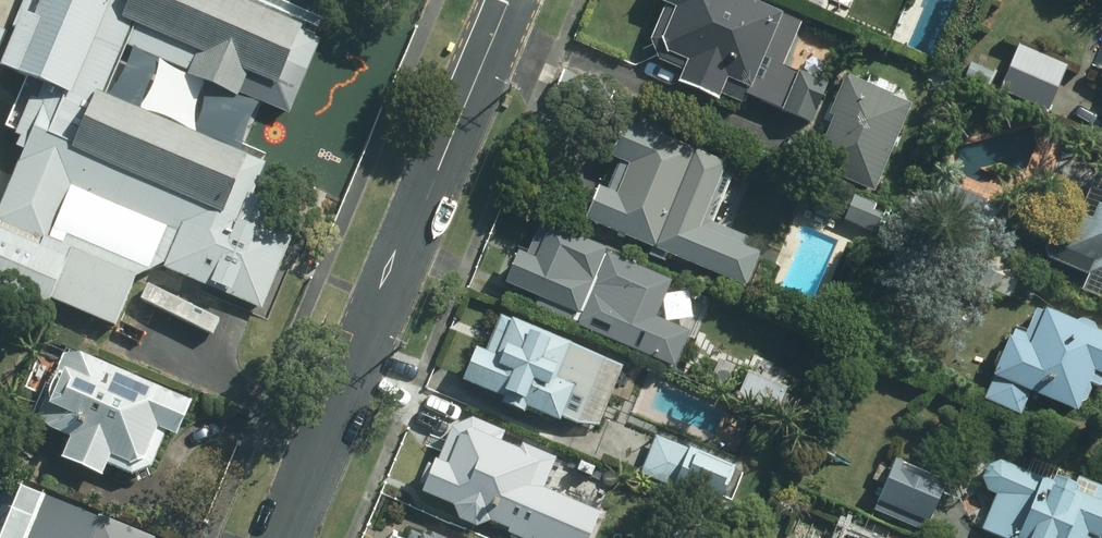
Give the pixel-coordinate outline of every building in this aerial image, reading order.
[(321,41),(302,33),(304,28),(299,26),(300,22),(248,0),(246,0),(244,4),(235,0),(28,0),(0,67),(0,71),(38,87),(17,138),(22,140),(18,150),(25,153),(0,215),(0,288),(50,309),(52,303),(116,329),(137,279),(149,273),(68,239),(65,246),(50,240),(72,189),(179,233),(163,270),(263,312),(303,216),(255,196),(268,164),(107,97),(128,48),(191,74),(189,79),(239,100),(241,95),(290,116),(321,41)] [(754,0),(659,0),(660,0),(639,50),(677,67),(672,80),(713,97),(716,92),(738,101),(742,93),(808,122),(825,81),(778,60),(796,18),(754,0)] [(1045,114),(1064,68),(1013,46),(993,92),(1045,114)] [(870,190),(908,100),(890,93),(893,84),(866,73),(863,79),(842,71),(825,112),(829,114),(814,151),(837,160),(832,174),(870,190)] [(578,214),(740,282),(753,250),(744,245),(748,236),(709,219),(724,185),(695,173),(699,161),(672,149),(676,140),(656,133),(659,126),(641,119),(638,124),(619,116),(605,151),(615,155),(602,186),(591,181),(578,214)] [(1090,176),(1068,226),(1060,224),(1052,226),(1042,253),(1043,262),(1084,279),(1080,289),(1101,298),(1101,181),(1090,176)] [(986,235),(998,207),(938,181),(926,209),(986,235)] [(848,193),(839,217),(874,230),(880,212),(869,208),(871,202),(848,193)] [(513,248),(499,279),(599,322),(614,289),(626,295),(638,267),(598,249),(600,245),(536,217),(521,251),(513,248)] [(966,282),(1008,300),(1020,273),(978,255),(966,282)] [(595,420),(620,364),(494,312),(480,347),(470,343),(456,376),(497,394),(495,400),(519,410),(521,404),(555,418),(557,414),(573,420),(595,420)] [(1090,336),(1087,330),(1074,325),(1067,328),(1031,312),(1019,339),(1008,334),(978,403),(1015,420),(1025,398),(1070,419),(1089,378),(1101,384),(1101,341),(1090,336)] [(637,323),(625,350),(667,370),(679,342),(637,323)] [(168,431),(183,397),(71,349),(55,351),(30,413),(38,424),(63,434),(56,454),(95,469),(99,459),(126,469),(146,463),(161,428),(168,431)] [(781,394),(783,386),(744,369),(733,396),(772,413),(774,410),(781,413),(788,396),(781,394)] [(554,463),(495,438),(499,429),(465,414),(444,423),(432,457),(428,455),(415,490),(446,501),(451,516),(468,523),(483,518),(525,536),(527,533),(538,537),(582,537),(587,524),(580,507),(544,492),(554,463)] [(728,464),(651,431),(633,473),(714,508),(725,482),(721,480),(728,464)] [(873,494),(923,515),(938,479),(898,461),(898,459),(890,455),(873,494)] [(1006,537),(1093,537),(1094,536),(1098,537),(1101,537),(1101,535),(1101,485),(1076,474),(1073,481),(1050,472),(1048,479),(996,458),(983,463),(978,476),(985,488),(995,493),(980,527),(1006,537)] [(92,511),(90,516),(39,493),(19,537),(152,537),(92,511)] [(402,527),(398,537),(430,537),(402,527)] [(838,528),(834,537),(864,537),(838,528)]
